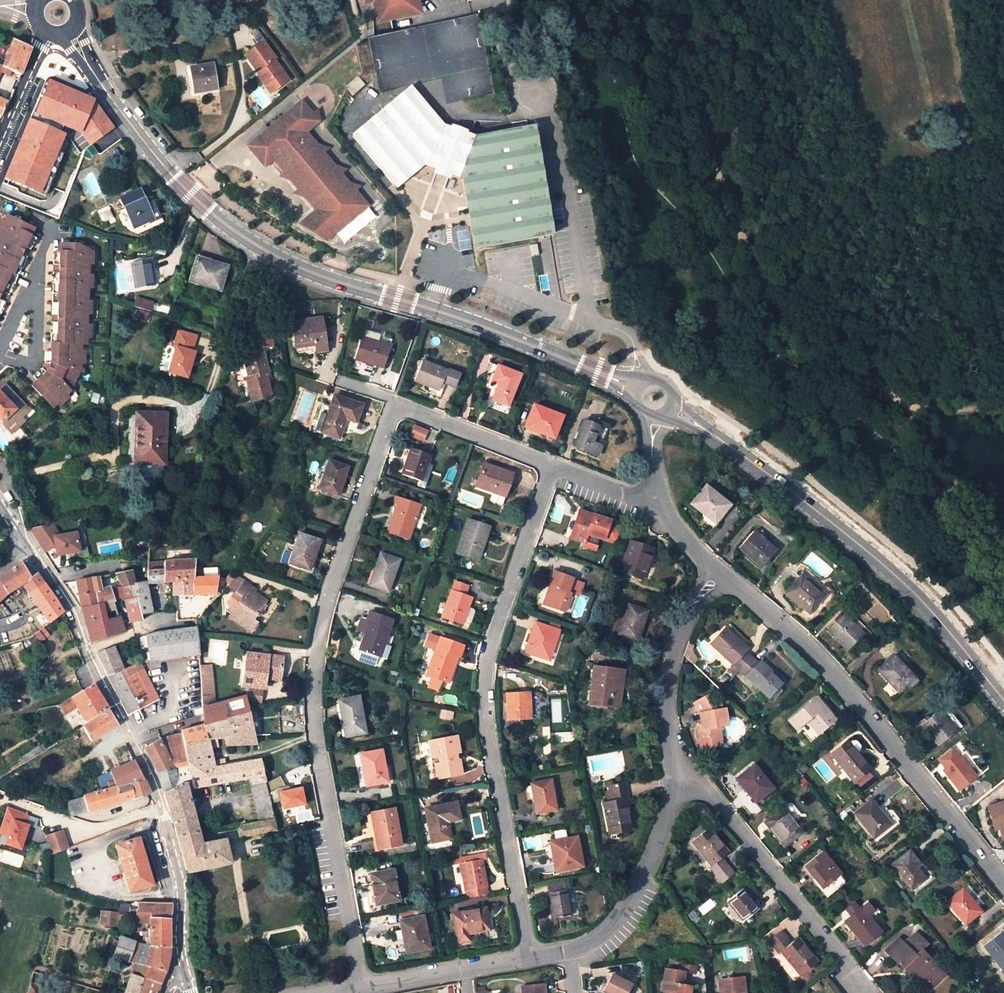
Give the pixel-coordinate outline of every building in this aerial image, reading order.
[(362,3),(373,1),(378,22),(420,14),(417,0),(362,0),(362,3)] [(288,9),(286,3),(278,7),(280,13),(288,9)] [(612,24),(603,26),(605,32),(614,30),(612,24)] [(3,67),(22,75),(32,48),(13,39),(3,67)] [(260,73),(263,71),(269,79),(263,83),(269,91),(276,86),(280,92),(292,83),(264,45),(248,57),(260,73)] [(190,70),(195,94),(216,90),(212,66),(190,70)] [(50,79),(36,113),(82,133),(90,145),(117,127),(106,113),(97,101),(96,97),(50,79)] [(360,79),(348,90),(354,97),(366,86),(360,79)] [(510,130),(473,137),(472,140),(443,129),(444,126),(413,87),(353,137),(394,186),(423,162),(438,167),(452,172),(467,178),(479,249),(552,238),(552,234),(534,128),(510,130)] [(368,208),(356,192),(324,154),(305,132),(319,122),(304,103),(250,148),(262,162),(271,155),(276,161),(275,162),(287,176),(318,212),(308,221),(301,227),(327,243),(368,208)] [(30,117),(5,179),(46,195),(69,133),(30,117)] [(473,137),(444,126),(443,129),(472,140),(473,137)] [(324,154),(356,192),(360,189),(328,150),(324,154)] [(267,169),(275,162),(276,161),(271,155),(262,162),(267,169)] [(450,177),(452,172),(438,167),(436,172),(450,177)] [(318,212),(287,176),(283,179),(311,213),(305,218),(308,221),(318,212)] [(163,222),(157,208),(150,212),(147,205),(140,190),(121,198),(134,227),(148,221),(151,228),(163,222)] [(150,212),(157,208),(154,202),(147,205),(150,212)] [(8,212),(5,218),(2,217),(0,220),(0,309),(5,299),(1,297),(5,291),(9,293),(15,281),(10,278),(17,264),(22,267),(28,255),(24,253),(28,246),(32,248),(38,236),(33,234),(36,227),(8,212)] [(82,244),(62,243),(62,251),(57,251),(56,264),(61,264),(61,272),(56,272),(56,285),(62,285),(61,301),(55,301),(55,314),(59,314),(59,322),(55,322),(54,335),(59,335),(59,343),(54,343),(54,350),(48,350),(48,362),(44,370),(35,378),(38,382),(32,387),(53,409),(58,404),(60,407),(70,399),(68,396),(72,392),(84,370),(84,364),(88,364),(88,351),(85,351),(85,345),(90,345),(91,338),(94,338),(95,325),(89,325),(89,319),(89,314),(95,314),(95,301),(92,301),(92,295),(92,289),(96,289),(96,276),(93,276),(93,270),(93,265),(97,265),(97,251),(82,244)] [(198,261),(191,280),(199,283),(198,287),(219,294),(227,271),(198,261)] [(151,263),(133,265),(136,290),(154,288),(151,263)] [(136,299),(132,308),(150,314),(153,304),(136,299)] [(288,322),(291,344),(312,342),(312,347),(312,348),(324,347),(320,318),(288,322)] [(265,320),(248,323),(252,349),(269,346),(265,320)] [(199,340),(181,335),(176,350),(178,351),(171,374),(189,380),(196,357),(194,356),(199,340)] [(389,346),(360,336),(353,358),(383,367),(389,346)] [(263,350),(244,356),(251,378),(248,379),(256,400),(275,394),(268,374),(271,373),(263,350)] [(459,374),(422,360),(414,379),(440,389),(443,379),(455,384),(459,374)] [(523,372),(499,363),(493,379),(500,382),(495,398),(511,404),(523,372)] [(7,430),(22,417),(21,416),(28,410),(6,386),(0,391),(0,423),(7,430)] [(328,412),(322,431),(322,432),(340,438),(346,419),(355,422),(361,404),(333,395),(328,412)] [(563,417),(535,406),(528,425),(545,432),(544,433),(555,437),(563,417)] [(316,429),(322,431),(328,412),(323,410),(316,429)] [(160,432),(160,417),(136,416),(132,466),(163,468),(165,432),(160,432)] [(26,422),(22,417),(7,430),(12,436),(26,422)] [(596,455),(600,446),(591,442),(597,428),(583,423),(574,446),(596,455)] [(415,425),(410,437),(424,443),(429,430),(415,425)] [(591,442),(600,446),(606,429),(598,425),(597,428),(591,442)] [(427,454),(408,447),(399,472),(423,481),(429,465),(424,463),(427,454)] [(348,467),(328,461),(318,489),(338,496),(348,467)] [(474,484),(491,490),(493,485),(505,490),(512,472),(483,461),(474,484)] [(162,480),(163,468),(132,466),(126,465),(125,478),(162,480)] [(688,502),(696,509),(697,506),(714,519),(726,503),(702,484),(688,502)] [(503,494),(505,490),(493,485),(491,490),(503,494)] [(399,497),(394,495),(391,503),(397,505),(393,518),(391,517),(386,532),(409,540),(421,504),(400,496),(399,497)] [(697,506),(696,509),(712,522),(714,519),(697,506)] [(577,519),(571,538),(582,542),(585,533),(602,539),(608,524),(609,521),(577,510),(574,517),(577,519)] [(577,519),(574,517),(567,536),(571,538),(577,519)] [(488,527),(467,519),(455,553),(474,559),(478,548),(480,549),(488,527)] [(53,524),(29,529),(45,553),(55,546),(58,546),(61,556),(82,550),(78,532),(61,536),(53,524)] [(619,529),(608,524),(602,539),(614,544),(619,529)] [(775,549),(751,529),(737,545),(762,565),(775,549)] [(319,541),(299,535),(289,564),(309,570),(319,541)] [(650,549),(629,542),(617,572),(639,580),(650,549)] [(399,559),(379,553),(369,584),(389,590),(399,559)] [(147,583),(173,581),(194,580),(194,577),(194,560),(148,562),(147,583)] [(45,585),(37,574),(30,578),(21,564),(0,577),(0,601),(8,594),(22,586),(30,596),(45,585)] [(549,585),(543,602),(562,608),(568,591),(577,594),(581,580),(551,569),(546,583),(549,585)] [(142,620),(141,614),(137,598),(134,598),(132,586),(135,585),(132,570),(115,574),(122,588),(124,598),(130,623),(142,620)] [(824,593),(800,571),(783,591),(807,612),(824,593)] [(226,604),(236,611),(243,600),(235,594),(243,583),(256,593),(258,589),(244,580),(236,575),(226,588),(234,593),(226,604)] [(86,607),(113,601),(109,589),(100,590),(98,577),(76,581),(82,607),(86,607)] [(194,580),(173,581),(173,596),(175,596),(215,594),(219,578),(194,577),(194,580)] [(467,587),(453,582),(441,616),(460,623),(469,596),(464,594),(467,587)] [(137,598),(141,614),(152,612),(147,583),(135,585),(132,586),(134,598),(137,598)] [(256,593),(243,583),(235,594),(243,600),(236,611),(231,618),(252,633),(258,624),(252,620),(256,616),(258,617),(266,605),(253,596),(256,593)] [(540,601),(543,602),(549,585),(546,583),(540,601)] [(30,596),(37,606),(52,596),(45,585),(30,596)] [(37,606),(42,613),(50,624),(65,613),(52,596),(37,606)] [(112,636),(107,620),(104,611),(116,608),(113,601),(86,607),(82,607),(91,641),(112,636)] [(645,610),(625,603),(615,634),(635,641),(645,610)] [(845,608),(842,611),(832,621),(825,629),(844,648),(861,631),(864,634),(872,626),(867,621),(863,626),(845,608)] [(832,621),(842,611),(840,609),(829,619),(832,621)] [(362,648),(380,654),(381,655),(385,644),(393,621),(393,619),(388,617),(370,612),(368,619),(371,620),(361,647),(362,648)] [(50,624),(42,613),(18,628),(32,637),(35,635),(44,628),(50,624)] [(122,625),(119,617),(116,618),(107,620),(112,636),(120,634),(122,633),(123,633),(123,632),(124,632),(122,625)] [(558,625),(548,621),(546,626),(534,622),(523,651),(545,659),(558,625)] [(150,663),(199,655),(197,637),(196,627),(150,635),(143,637),(150,663)] [(738,670),(750,656),(742,649),(744,647),(722,627),(708,643),(731,663),(726,669),(733,676),(738,670)] [(44,628),(35,635),(40,642),(49,635),(44,628)] [(32,637),(26,642),(31,649),(40,642),(35,635),(32,637)] [(438,640),(431,638),(428,646),(435,648),(426,674),(448,681),(457,655),(459,655),(463,645),(439,637),(438,640)] [(392,647),(385,644),(381,655),(380,654),(379,658),(387,661),(392,647)] [(689,644),(684,656),(695,664),(699,659),(694,651),(696,646),(689,644)] [(113,687),(128,717),(158,700),(140,662),(124,670),(115,647),(97,653),(108,677),(113,687)] [(424,660),(429,662),(434,649),(429,647),(424,660)] [(380,654),(362,648),(358,661),(376,667),(379,658),(380,654)] [(283,659),(247,654),(242,686),(249,687),(264,689),(265,679),(280,681),(283,659)] [(910,676),(901,666),(889,654),(874,668),(895,690),(902,684),(910,676)] [(750,656),(738,670),(768,697),(782,681),(758,659),(756,661),(750,656)] [(906,661),(901,666),(910,676),(902,684),(905,687),(918,675),(906,661)] [(201,668),(202,699),(208,698),(209,706),(209,707),(217,704),(213,665),(200,664),(201,668)] [(592,666),(590,678),(612,681),(620,682),(622,670),(592,666)] [(617,707),(618,697),(610,696),(612,681),(590,678),(587,703),(617,707)] [(610,696),(618,697),(620,682),(612,681),(610,696)] [(86,721),(108,709),(93,685),(59,705),(55,706),(61,716),(63,714),(65,716),(76,709),(78,711),(80,710),(86,721)] [(264,689),(249,687),(248,701),(262,703),(264,689)] [(527,692),(504,694),(506,721),(529,720),(527,692)] [(815,693),(812,695),(832,718),(834,716),(815,693)] [(793,727),(795,725),(804,718),(815,732),(832,718),(812,695),(785,717),(793,727)] [(358,696),(338,699),(344,735),(364,732),(358,696)] [(700,715),(701,722),(702,726),(702,729),(698,730),(702,748),(721,744),(718,726),(726,724),(723,708),(714,711),(705,696),(692,703),(700,715)] [(226,737),(253,736),(247,710),(243,697),(217,704),(209,707),(209,706),(202,709),(202,715),(203,725),(181,732),(181,733),(184,747),(206,741),(206,738),(207,738),(226,737)] [(951,728),(934,708),(918,721),(935,742),(944,734),(949,740),(956,735),(952,731),(951,728)] [(91,741),(117,727),(118,726),(109,711),(80,729),(81,731),(84,729),(91,741)] [(804,718),(795,725),(807,738),(815,732),(804,718)] [(144,748),(157,775),(188,766),(184,747),(181,733),(158,740),(144,748)] [(456,734),(428,740),(432,757),(437,756),(439,763),(436,764),(439,778),(462,774),(460,763),(457,764),(455,753),(459,752),(456,734)] [(253,736),(226,737),(228,747),(256,745),(253,736)] [(865,766),(843,739),(829,751),(851,778),(865,766)] [(197,787),(217,784),(213,768),(206,741),(184,747),(188,766),(193,788),(197,787)] [(387,781),(386,773),(385,769),(382,751),(360,755),(366,785),(387,781)] [(973,775),(956,754),(939,767),(956,787),(973,775)] [(646,757),(636,758),(637,769),(648,767),(646,757)] [(104,785),(106,791),(144,781),(134,761),(109,772),(110,783),(104,785)] [(260,761),(221,767),(225,782),(251,777),(252,783),(265,780),(260,761)] [(767,786),(749,763),(732,777),(750,800),(767,786)] [(171,815),(193,811),(187,789),(191,789),(191,793),(198,792),(197,787),(193,788),(188,766),(157,775),(159,779),(162,786),(169,808),(171,815)] [(217,784),(225,782),(221,767),(213,768),(217,784)] [(270,787),(283,787),(283,779),(270,779),(270,787)] [(549,779),(529,783),(535,813),(555,809),(549,779)] [(265,780),(252,783),(249,784),(259,820),(274,816),(265,780)] [(81,798),(88,812),(133,799),(149,794),(144,781),(106,791),(81,798)] [(624,783),(608,786),(611,802),(603,803),(609,835),(630,831),(624,799),(627,799),(624,783)] [(303,787),(280,791),(283,808),(307,804),(303,787)] [(133,799),(138,811),(152,806),(154,805),(149,794),(133,799)] [(72,817),(88,812),(81,798),(65,802),(72,817)] [(887,822),(868,798),(852,812),(871,835),(887,822)] [(990,821),(994,820),(995,826),(999,836),(1003,834),(1003,798),(985,804),(990,821)] [(456,802),(424,808),(431,842),(450,837),(447,822),(459,819),(456,802)] [(797,829),(778,805),(760,819),(780,843),(797,829)] [(7,807),(0,830),(0,833),(9,836),(6,844),(20,848),(27,826),(23,825),(27,814),(7,807)] [(394,809),(371,813),(376,849),(400,845),(394,809)] [(171,815),(173,821),(195,818),(193,811),(171,815)] [(176,829),(178,837),(199,832),(195,818),(173,821),(176,829)] [(241,838),(278,830),(274,818),(238,826),(241,838)] [(725,851),(705,827),(688,841),(708,865),(706,866),(713,875),(725,864),(719,856),(725,851)] [(52,854),(68,848),(63,830),(46,836),(52,854)] [(202,845),(199,832),(178,837),(185,862),(187,873),(230,863),(226,842),(202,845)] [(574,836),(550,841),(553,856),(550,857),(553,871),(580,866),(574,836)] [(138,839),(116,846),(122,866),(119,867),(121,873),(123,872),(130,893),(152,886),(138,839)] [(917,861),(906,848),(889,861),(909,886),(922,876),(913,864),(917,861)] [(837,872),(818,849),(801,863),(825,891),(840,879),(836,873),(837,872)] [(453,865),(460,864),(476,860),(474,854),(452,859),(453,865)] [(481,859),(476,860),(460,864),(466,897),(488,893),(481,859)] [(392,871),(370,875),(374,904),(397,900),(392,871)] [(546,882),(548,892),(565,889),(564,879),(546,882)] [(977,908),(959,887),(945,898),(963,920),(977,908)] [(755,908),(739,888),(724,900),(740,920),(755,908)] [(565,889),(548,892),(552,918),(570,916),(565,889)] [(874,904),(868,897),(842,919),(861,942),(878,929),(864,912),(874,904)] [(149,932),(150,945),(170,948),(170,920),(173,912),(172,902),(166,902),(162,902),(138,902),(137,911),(132,911),(133,919),(136,919),(137,920),(147,921),(147,932),(149,932)] [(484,908),(452,913),(457,942),(468,940),(467,933),(488,929),(484,908)] [(107,911),(105,926),(117,927),(118,914),(107,911)] [(421,915),(399,920),(406,953),(427,948),(421,915)] [(816,959),(797,935),(790,940),(780,928),(768,938),(778,951),(781,949),(800,972),(816,959)] [(999,929),(982,941),(999,965),(997,967),(1001,973),(1003,971),(1003,935),(999,929)] [(912,970),(923,981),(926,978),(931,983),(943,972),(928,955),(926,957),(919,949),(927,942),(916,930),(902,942),(897,936),(885,947),(893,956),(892,957),(901,966),(902,965),(909,972),(912,970)] [(128,962),(135,942),(120,937),(113,957),(128,962)] [(150,945),(148,945),(143,965),(147,967),(165,972),(170,951),(170,948),(150,945)] [(161,983),(144,978),(147,967),(143,965),(135,963),(134,964),(126,991),(132,992),(158,992),(161,983)] [(681,963),(680,972),(682,973),(693,974),(694,965),(681,963)] [(165,972),(147,967),(144,978),(161,983),(165,972)] [(687,985),(680,984),(682,973),(680,972),(663,970),(660,989),(663,989),(663,992),(689,992),(690,991),(686,990),(687,985)] [(632,985),(612,973),(603,989),(609,992),(627,992),(632,985)] [(744,976),(719,979),(720,992),(746,992),(744,976)] [(928,986),(931,983),(926,978),(923,981),(928,986)] [(27,992),(38,992),(40,985),(30,983),(27,992)] [(545,983),(521,986),(522,992),(546,992),(545,983)]
